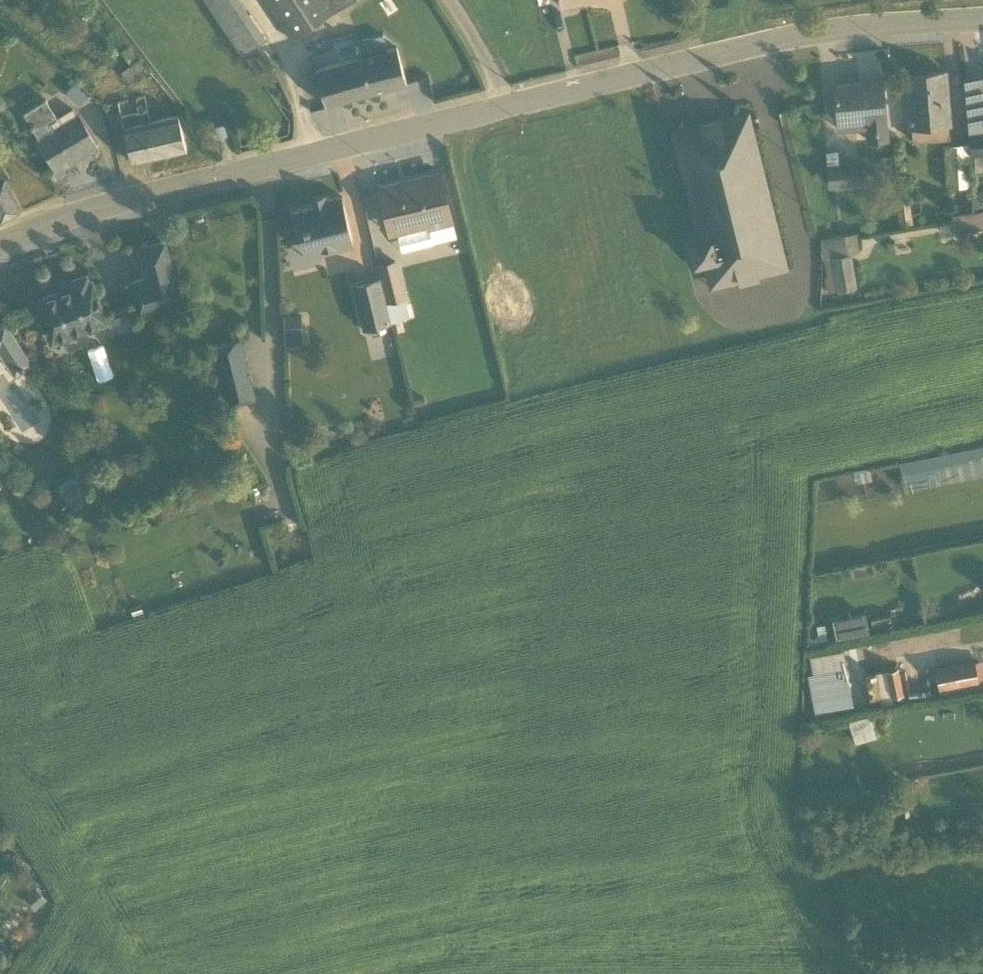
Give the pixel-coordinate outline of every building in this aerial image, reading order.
[(243,0),(207,0),(240,50),(265,34),(243,0)] [(295,38),(350,0),(269,0),(295,38)] [(315,70),(325,106),(406,83),(396,47),(315,70)] [(950,137),(944,73),(904,76),(910,141),(950,137)] [(963,81),(968,133),(982,131),(982,76),(963,81)] [(887,141),(880,78),(863,79),(863,84),(833,88),(838,132),(863,129),(865,143),(887,141)] [(66,90),(77,100),(85,91),(73,81),(66,90)] [(118,103),(131,163),(186,150),(178,115),(149,122),(143,98),(118,103)] [(57,169),(97,146),(74,108),(55,119),(45,101),(24,113),(57,169)] [(786,269),(749,112),(670,131),(674,148),(680,147),(701,232),(686,236),(694,266),(709,262),(715,286),(786,269)] [(968,133),(970,156),(982,155),(982,131),(968,133)] [(966,144),(943,146),(946,187),(968,186),(966,144)] [(860,187),(859,162),(838,163),(837,152),(826,152),(827,188),(860,187)] [(20,205),(5,178),(10,175),(0,158),(0,217),(20,205)] [(451,228),(439,175),(377,189),(388,237),(423,229),(425,234),(451,228)] [(346,212),(361,209),(358,191),(342,195),(346,212)] [(293,212),(304,259),(352,248),(341,197),(321,201),(322,205),(293,212)] [(919,197),(897,199),(899,226),(912,225),(911,216),(920,215),(919,197)] [(954,234),(982,227),(982,212),(951,219),(954,234)] [(859,254),(855,234),(820,240),(829,293),(857,288),(851,256),(859,254)] [(183,309),(167,240),(139,247),(146,277),(129,280),(138,319),(183,309)] [(376,266),(379,278),(391,321),(411,316),(396,261),(376,266)] [(51,347),(109,325),(90,276),(70,283),(72,289),(34,303),(41,320),(35,323),(42,341),(48,339),(51,347)] [(391,321),(379,278),(352,285),(364,328),(391,321)] [(300,331),(300,313),(283,312),(283,331),(300,331)] [(31,365),(5,323),(0,326),(0,356),(13,375),(31,365)] [(241,340),(213,347),(226,404),(255,398),(241,340)] [(933,451),(937,479),(982,473),(982,444),(933,451)] [(837,636),(867,629),(862,609),(832,616),(837,636)] [(853,704),(841,651),(811,658),(814,672),(806,674),(815,713),(853,704)] [(934,668),(939,696),(982,688),(982,673),(980,660),(934,668)] [(876,696),(904,695),(902,667),(875,669),(876,696)] [(849,716),(853,738),(875,735),(871,713),(849,716)]
